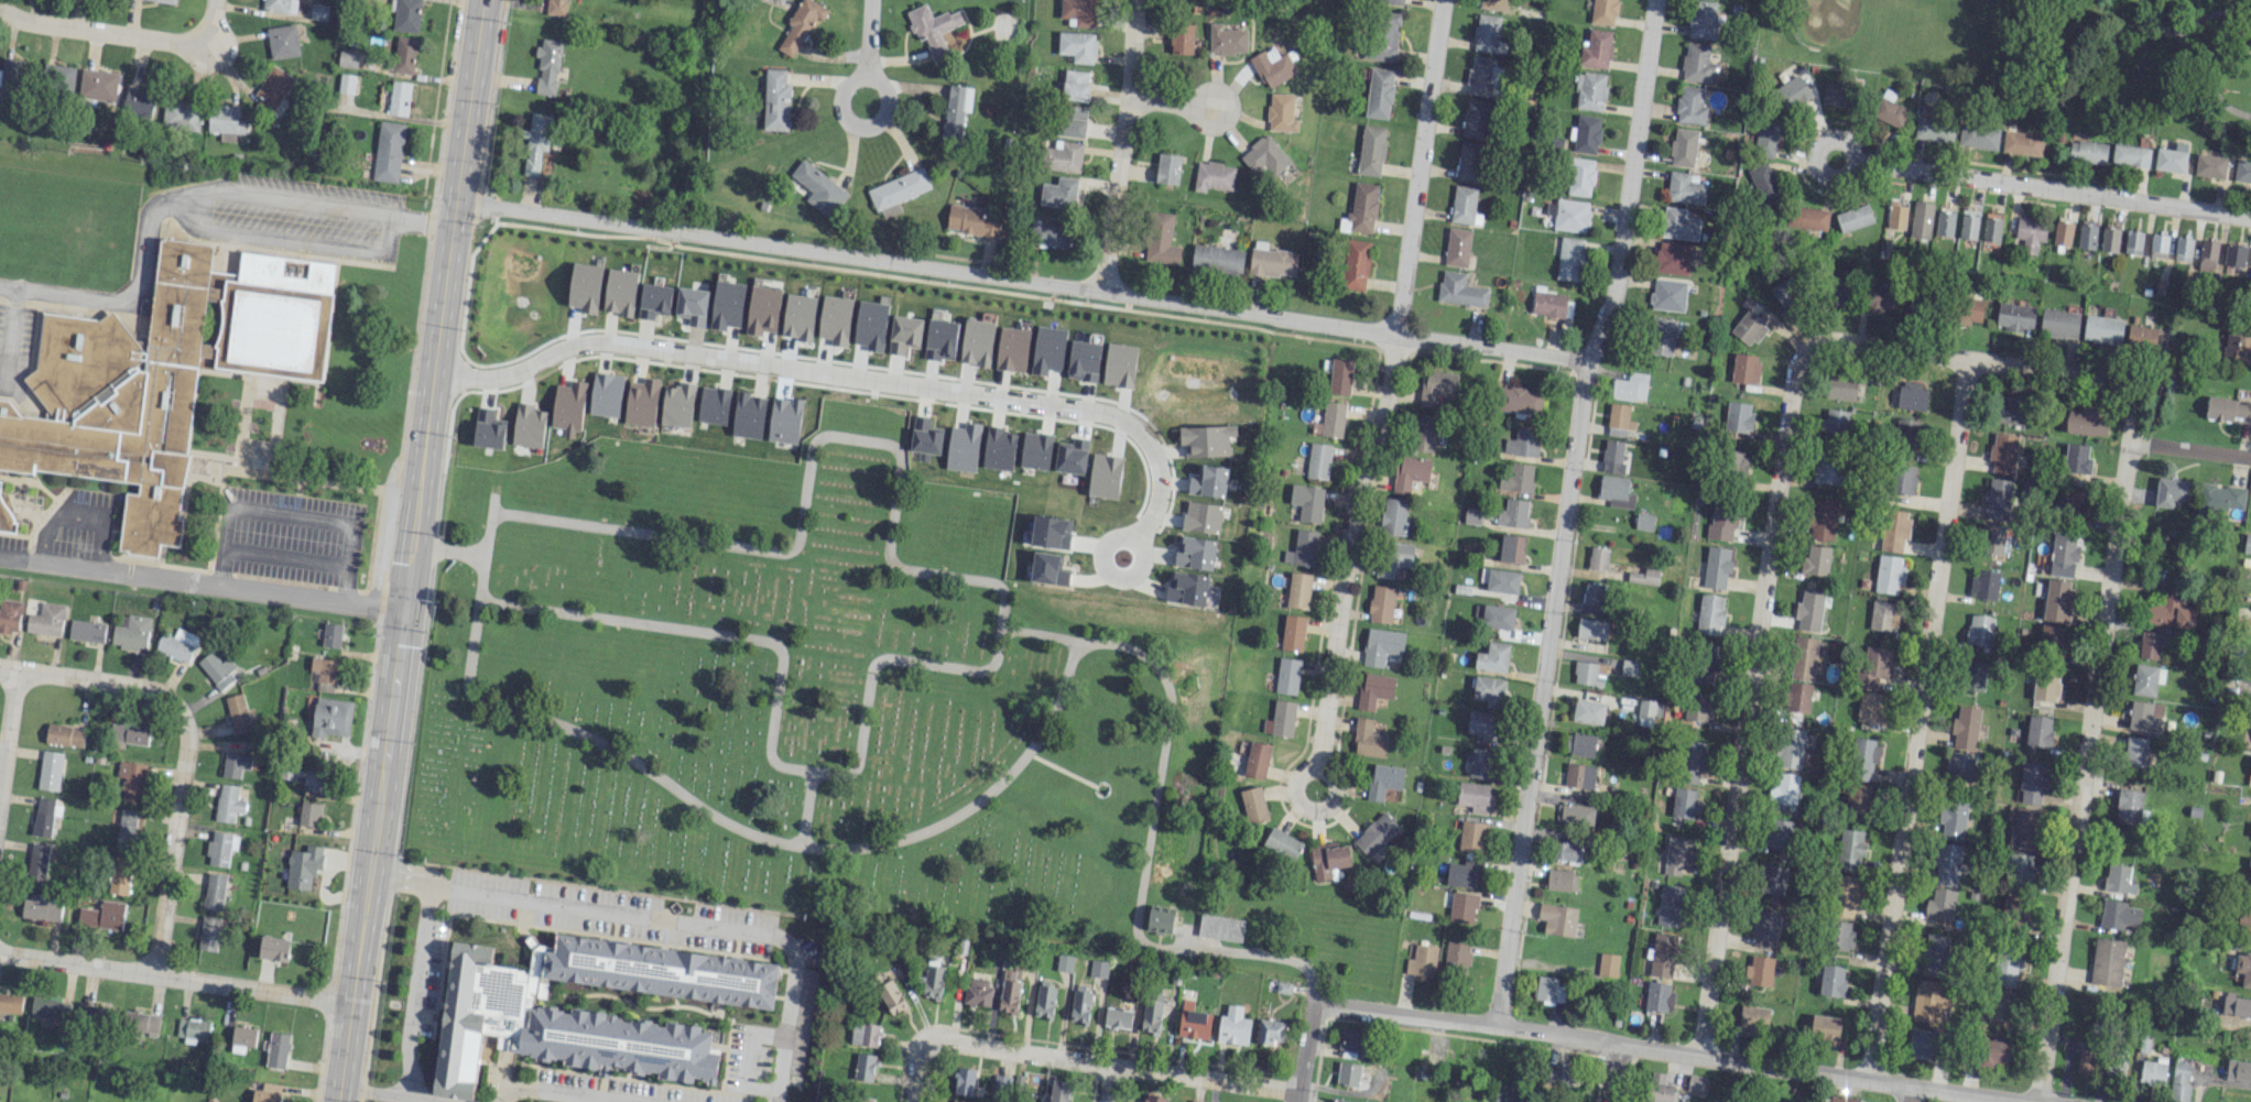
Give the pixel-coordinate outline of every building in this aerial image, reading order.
[(262,10),(294,13),(296,0),(263,0),(262,10)] [(422,0),(396,0),(391,29),(417,33),(422,0)] [(546,14),(566,16),(568,0),(548,0),(546,14)] [(794,57),(814,16),(822,20),(828,8),(811,0),(800,0),(788,24),(790,25),(778,50),(794,57)] [(1096,27),(1096,0),(1059,0),(1059,17),(1075,18),(1075,27),(1096,27)] [(1507,11),(1508,0),(1480,0),(1479,7),(1507,11)] [(1613,26),(1618,0),(1593,0),(1589,22),(1613,26)] [(1695,0),(1690,0),(1689,38),(1714,39),(1715,1),(1695,0)] [(328,4),(311,2),(309,18),(326,20),(328,4)] [(939,33),(963,23),(957,8),(931,19),(925,3),(905,12),(917,41),(923,38),(934,64),(950,57),(939,33)] [(1367,59),(1394,62),(1400,13),(1373,10),(1367,59)] [(1501,17),(1477,13),(1472,49),(1496,53),(1501,17)] [(1170,53),(1193,54),(1193,23),(1171,22),(1170,53)] [(1246,29),(1221,29),(1221,23),(1209,23),(1209,53),(1247,53),(1246,29)] [(267,28),(272,58),(300,55),(295,24),(267,28)] [(1579,65),(1609,68),(1612,31),(1589,29),(1587,46),(1581,46),(1579,65)] [(1094,64),(1095,33),(1058,32),(1057,54),(1072,54),(1072,63),(1094,64)] [(391,70),(412,74),(418,39),(398,35),(391,70)] [(535,93),(555,96),(562,41),(539,38),(536,57),(540,58),(535,93)] [(1714,63),(1708,62),(1710,44),(1685,42),(1682,80),(1712,82),(1714,63)] [(1250,58),(1266,89),(1298,73),(1287,52),(1278,56),(1273,46),(1250,58)] [(340,51),(338,65),(357,67),(359,53),(340,51)] [(1,84),(16,88),(18,79),(30,82),(35,63),(8,56),(1,84)] [(1466,93),(1499,97),(1502,67),(1494,65),(1495,58),(1470,56),(1466,93)] [(76,67),(43,62),(39,88),(72,93),(76,67)] [(254,94),(260,97),(255,105),(271,115),(294,78),(272,64),(254,94)] [(114,101),(118,73),(82,68),(78,96),(114,101)] [(790,83),(785,83),(785,69),(765,68),(763,130),(788,131),(790,83)] [(1365,117),(1388,119),(1393,70),(1370,68),(1365,117)] [(1061,97),(1085,102),(1090,73),(1066,69),(1061,97)] [(1578,71),(1573,107),(1602,111),(1607,75),(1578,71)] [(340,73),(338,91),(354,94),(356,75),(340,73)] [(1812,95),(1798,74),(1773,90),(1786,111),(1812,95)] [(406,116),(411,83),(392,80),(387,113),(406,116)] [(1853,84),(1823,83),(1822,105),(1852,106),(1853,84)] [(1676,122),(1704,125),(1706,106),(1701,106),(1703,87),(1680,84),(1676,122)] [(973,86),(947,85),(943,139),(961,140),(963,111),(971,112),(973,86)] [(149,120),(156,93),(128,86),(121,112),(149,120)] [(1872,115),(1900,128),(1909,109),(1892,101),(1896,93),(1884,88),(1872,115)] [(1292,119),(1293,94),(1269,93),(1267,130),(1298,131),(1298,119),(1292,119)] [(1494,103),(1467,99),(1461,135),(1488,139),(1494,103)] [(200,102),(163,100),(162,127),(199,128),(200,102)] [(1088,107),(1062,104),(1058,134),(1083,138),(1088,107)] [(208,132),(219,131),(219,141),(234,141),(234,133),(247,133),(247,105),(208,105),(208,132)] [(539,175),(541,151),(548,152),(551,114),(530,112),(528,130),(521,129),(520,137),(527,138),(524,174),(539,175)] [(1597,154),(1600,117),(1576,114),(1573,152),(1597,154)] [(1753,154),(1778,158),(1784,122),(1759,118),(1753,154)] [(1953,141),(1954,120),(1915,118),(1915,139),(1953,141)] [(404,123),(380,121),(375,180),(399,182),(404,123)] [(1997,149),(1999,127),(1960,123),(1958,146),(1997,149)] [(1356,173),(1380,176),(1387,128),(1363,124),(1356,173)] [(1669,164),(1693,167),(1698,131),(1675,127),(1669,164)] [(2041,156),(2043,134),(2003,131),(2001,152),(2041,156)] [(1274,176),(1291,161),(1266,133),(1239,157),(1254,173),(1263,164),(1274,176)] [(1054,147),(1045,146),(1042,168),(1079,173),(1083,143),(1055,139),(1054,147)] [(2105,164),(2107,144),(2070,139),(2068,160),(2105,164)] [(1484,145),(1461,141),(1455,178),(1478,182),(1484,145)] [(2174,149),(2156,147),(2154,170),(2184,172),(2187,143),(2175,142),(2174,149)] [(2150,148),(2114,143),(2111,162),(2147,168),(2150,148)] [(1177,185),(1181,155),(1159,152),(1154,181),(1177,185)] [(2226,156),(2195,153),(2194,175),(2224,178),(2226,156)] [(1590,197),(1595,160),(1571,157),(1566,194),(1590,197)] [(804,200),(830,218),(849,193),(801,159),(789,175),(811,191),(804,200)] [(1197,160),(1193,190),(1205,192),(1206,186),(1232,190),(1235,166),(1197,160)] [(2250,182),(2250,161),(2235,160),(2234,181),(2250,182)] [(1747,170),(1762,206),(1781,198),(1766,162),(1747,170)] [(868,188),(879,219),(901,211),(897,201),(931,189),(923,168),(868,188)] [(1666,201),(1704,205),(1706,183),(1689,181),(1690,173),(1669,170),(1666,201)] [(1039,204),(1074,209),(1078,179),(1058,176),(1056,185),(1042,183),(1039,204)] [(1378,184),(1353,182),(1350,219),(1339,218),(1338,230),(1373,233),(1378,184)] [(1473,224),(1476,187),(1454,185),(1451,222),(1473,224)] [(1590,202),(1556,198),(1555,203),(1547,202),(1546,214),(1554,215),(1552,228),(1586,233),(1590,202)] [(1934,202),(1913,200),(1909,237),(1930,239),(1934,202)] [(1841,233),(1874,222),(1868,202),(1835,213),(1841,233)] [(1908,204),(1889,202),(1886,228),(1905,230),(1908,204)] [(945,230),(997,238),(1000,221),(983,219),(985,209),(950,203),(945,230)] [(1697,240),(1699,218),(1685,217),(1686,208),(1665,206),(1661,236),(1697,240)] [(1827,229),(1828,209),(1786,207),(1785,227),(1827,229)] [(1979,212),(1962,209),(1958,237),(1975,240),(1979,212)] [(1146,261),(1179,263),(1180,246),(1171,245),(1173,212),(1149,211),(1146,261)] [(1954,212),(1937,211),(1936,236),(1953,236),(1954,212)] [(2002,216),(1984,214),(1981,241),(1999,243),(2002,216)] [(2046,220),(2016,218),(2016,238),(2023,238),(2022,253),(2036,254),(2037,241),(2045,242),(2046,220)] [(2074,223),(2056,220),(2052,244),(2069,247),(2074,223)] [(1069,224),(1033,223),(1032,244),(1068,246),(1069,224)] [(2096,225),(2078,224),(2077,248),(2095,249),(2096,225)] [(1472,231),(1449,227),(1443,264),(1466,268),(1472,231)] [(2100,252),(2118,252),(2119,228),(2101,227),(2100,252)] [(2123,252),(2140,255),(2144,232),(2127,230),(2123,252)] [(2149,257),(2166,258),(2168,235),(2151,233),(2149,257)] [(2173,259),(2190,262),(2193,239),(2176,236),(2173,259)] [(33,474),(0,470),(0,398),(10,400),(21,416),(45,419),(46,408),(24,379),(37,369),(44,314),(98,320),(112,309),(134,340),(149,342),(162,237),(216,243),(213,273),(240,276),(243,254),(335,265),(322,375),(227,364),(227,370),(197,365),(178,519),(185,520),(182,546),(159,543),(157,556),(120,552),(128,493),(139,494),(140,483),(34,469),(33,474)] [(1580,281),(1583,238),(1559,237),(1556,279),(1580,281)] [(1370,241),(1346,239),(1340,288),(1365,290),(1370,241)] [(2196,269),(2213,272),(2218,242),(2202,239),(2196,269)] [(1692,246),(1659,241),(1654,270),(1687,276),(1692,246)] [(2250,254),(2250,247),(2226,243),(2223,264),(2249,268),(2250,254)] [(1244,250),(1193,244),(1191,268),(1241,274),(1244,250)] [(1247,272),(1294,278),(1297,253),(1251,247),(1247,272)] [(597,314),(602,265),(572,262),(568,305),(580,306),(579,312),(597,314)] [(1866,311),(1892,312),(1894,263),(1874,263),(1874,284),(1867,283),(1866,311)] [(633,315),(637,271),(608,269),(604,313),(633,315)] [(1437,301),(1486,307),(1488,288),(1464,285),(1465,273),(1441,270),(1437,301)] [(1806,292),(1794,273),(1770,289),(1782,307),(1806,292)] [(1686,279),(1652,278),(1651,310),(1685,311),(1686,279)] [(741,326),(745,283),(715,280),(710,328),(726,330),(726,325),(741,326)] [(655,311),(669,313),(673,286),(643,283),(638,317),(654,320),(655,311)] [(776,332),(782,288),(752,284),(745,333),(761,336),(762,330),(776,332)] [(708,289),(678,287),(675,315),(689,317),(688,325),(705,327),(708,289)] [(1531,314),(1564,317),(1567,295),(1533,291),(1531,314)] [(812,340),(816,297),(786,294),(782,337),(812,340)] [(853,299),(823,295),(818,337),(830,338),(830,344),(847,347),(853,299)] [(1970,326),(1971,320),(1981,322),(1984,300),(1960,296),(1956,324),(1970,326)] [(854,343),(866,344),(866,350),(883,352),(888,303),(858,301),(854,343)] [(1996,328),(2022,330),(2022,328),(2033,329),(2035,305),(1998,302),(1996,328)] [(2076,339),(2080,313),(2042,308),(2038,334),(2076,339)] [(1768,325),(1747,309),(1730,331),(1751,347),(1768,325)] [(888,353),(904,355),(905,346),(919,348),(923,319),(893,315),(888,353)] [(2121,344),(2123,318),(2085,315),(2083,341),(2121,344)] [(1646,352),(1671,355),(1676,320),(1651,317),(1646,352)] [(990,366),(995,321),(964,318),(960,363),(990,366)] [(958,322),(928,319),(924,358),(955,360),(958,322)] [(1067,329),(1037,325),(1031,374),(1047,375),(1048,369),(1062,370),(1067,329)] [(2126,349),(2154,352),(2156,327),(2128,325),(2126,349)] [(1025,373),(1030,330),(1000,326),(995,369),(1025,373)] [(2250,348),(2250,335),(2225,334),(2223,361),(2250,362),(2250,348)] [(1102,344),(1072,339),(1066,378),(1096,382),(1102,344)] [(1102,384),(1132,388),(1138,347),(1108,342),(1102,384)] [(1730,381),(1756,385),(1760,356),(1735,353),(1730,381)] [(1352,359),(1331,358),(1329,394),(1350,395),(1352,359)] [(1455,395),(1456,372),(1421,371),(1420,406),(1436,406),(1436,395),(1455,395)] [(589,414),(619,417),(623,375),(593,372),(589,414)] [(1612,378),(1611,398),(1646,400),(1647,373),(1628,372),(1628,379),(1612,378)] [(1854,400),(1855,377),(1826,376),(1825,399),(1854,400)] [(654,426),(659,379),(644,377),(643,383),(628,381),(624,423),(654,426)] [(557,384),(550,426),(564,428),(563,436),(573,438),(575,429),(579,430),(588,382),(570,379),(569,386),(557,384)] [(690,427),(696,384),(678,381),(677,387),(665,386),(660,423),(690,427)] [(1927,385),(1899,382),(1897,408),(1925,411),(1927,385)] [(697,420),(726,425),(731,390),(702,385),(697,420)] [(1540,416),(1543,392),(1500,385),(1496,408),(1540,416)] [(2208,395),(2204,418),(2232,422),(2233,416),(2250,419),(2250,390),(2236,388),(2234,399),(2208,395)] [(766,397),(748,395),(748,391),(736,390),(731,435),(761,438),(766,397)] [(2021,424),(2023,396),(1996,394),(1994,422),(2021,424)] [(768,441),(798,443),(802,399),(772,396),(768,441)] [(1319,435),(1341,438),(1347,403),(1324,400),(1319,435)] [(1752,404),(1727,401),(1724,429),(1750,431),(1752,404)] [(1629,405),(1609,403),(1607,434),(1626,436),(1629,405)] [(512,444),(542,447),(546,407),(516,404),(512,444)] [(2104,437),(2108,409),(2079,404),(2078,411),(2068,409),(2064,431),(2104,437)] [(492,418),(493,408),(477,407),(473,445),(503,448),(506,420),(492,418)] [(1820,439),(1845,440),(1847,410),(1826,409),(1826,419),(1821,419),(1820,439)] [(1413,451),(1434,452),(1436,415),(1414,414),(1413,451)] [(943,428),(929,427),(930,416),(913,415),(910,450),(919,451),(918,460),(928,461),(929,453),(940,454),(943,428)] [(1917,419),(1896,418),(1895,450),(1916,450),(1917,419)] [(950,426),(946,469),(976,471),(980,424),(965,422),(964,428),(950,426)] [(1016,433),(1003,432),(1004,427),(986,425),(982,467),(1012,470),(1016,433)] [(1185,457),(1230,455),(1229,435),(1236,435),(1235,425),(1179,427),(1179,444),(1185,444),(1185,457)] [(1504,454),(1537,455),(1539,428),(1515,427),(1515,438),(1504,438),(1504,454)] [(1051,433),(1022,432),(1020,467),(1049,469),(1051,433)] [(2017,434),(1994,432),(1991,472),(2014,474),(2017,434)] [(1088,439),(1072,437),(1071,443),(1056,441),(1054,471),(1085,474),(1088,439)] [(1602,472),(1624,473),(1625,441),(1603,440),(1602,472)] [(1327,480),(1332,445),(1310,442),(1305,477),(1327,480)] [(2088,444),(2065,443),(2064,472),(2090,473),(2091,458),(2087,457),(2088,444)] [(1748,454),(1729,452),(1728,472),(1746,474),(1748,454)] [(1122,457),(1092,453),(1087,495),(1117,499),(1122,457)] [(1841,458),(1817,454),(1813,481),(1837,485),(1841,458)] [(1394,492),(1409,494),(1411,480),(1428,482),(1431,460),(1398,456),(1394,492)] [(1532,491),(1533,464),(1511,463),(1510,474),(1499,474),(1498,490),(1532,491)] [(1186,493),(1224,497),(1225,488),(1233,489),(1234,479),(1227,479),(1228,466),(1198,464),(1197,474),(1188,473),(1186,493)] [(1893,464),(1892,492),(1915,493),(1915,465),(1893,464)] [(1629,478),(1601,475),(1598,498),(1609,500),(1608,506),(1633,509),(1635,493),(1628,492),(1629,478)] [(2010,479),(1989,478),(1988,489),(1981,489),(1980,503),(1985,503),(1985,518),(2008,520),(2010,479)] [(2172,507),(2172,500),(2187,501),(2188,479),(2156,478),(2155,506),(2172,507)] [(2246,488),(2200,483),(2197,511),(2225,514),(2226,507),(2243,509),(2246,488)] [(1298,521),(1321,522),(1323,486),(1291,485),(1290,504),(1299,504),(1298,521)] [(2082,488),(2058,491),(2061,516),(2085,513),(2082,488)] [(18,534),(0,531),(0,492),(9,493),(13,521),(19,522),(18,534)] [(1380,534),(1404,536),(1407,500),(1384,497),(1380,534)] [(1496,525),(1526,528),(1529,500),(1506,498),(1504,512),(1497,512),(1496,525)] [(1834,540),(1835,499),(1813,499),(1811,539),(1834,540)] [(1182,529),(1217,534),(1222,506),(1186,500),(1182,529)] [(1736,503),(1713,503),(1712,522),(1706,522),(1706,539),(1734,540),(1736,503)] [(1463,522),(1480,524),(1481,509),(1465,507),(1463,522)] [(1908,511),(1884,510),(1882,550),(1905,552),(1908,511)] [(1654,514),(1636,513),(1635,529),(1653,531),(1654,514)] [(1069,549),(1071,518),(1033,515),(1030,546),(1069,549)] [(2004,524),(1980,523),(1978,553),(2003,554),(2004,524)] [(1318,531),(1297,528),(1292,563),(1313,566),(1318,531)] [(2048,574),(2073,578),(2078,545),(2075,545),(2076,535),(2054,532),(2048,574)] [(1524,536),(1502,534),(1499,561),(1521,563),(1524,536)] [(2250,553),(2250,534),(2245,534),(2243,553),(2250,553)] [(1216,540),(1178,535),(1173,565),(1211,571),(1216,540)] [(1411,567),(1414,544),(1384,541),(1380,577),(1392,579),(1394,565),(1411,567)] [(1830,547),(1808,545),(1807,557),(1801,556),(1799,573),(1827,576),(1830,547)] [(1729,548),(1706,546),(1703,587),(1727,589),(1729,561),(1728,561),(1729,548)] [(1588,569),(1607,570),(1608,548),(1589,547),(1588,569)] [(1069,571),(1060,569),(1062,555),(1034,550),(1029,581),(1067,586),(1069,571)] [(1901,584),(1904,557),(1877,554),(1874,591),(1896,594),(1897,584),(1901,584)] [(1486,590),(1516,595),(1520,573),(1489,568),(1486,590)] [(1658,584),(1659,569),(1644,568),(1644,572),(1628,571),(1627,582),(1658,584)] [(1996,600),(2000,571),(1974,568),(1970,596),(1996,600)] [(1204,606),(1208,576),(1174,571),(1172,588),(1166,587),(1164,601),(1204,606)] [(1308,609),(1311,574),(1290,572),(1286,607),(1308,609)] [(2073,582),(2047,578),(2042,619),(2068,623),(2073,582)] [(1604,605),(1604,583),(1584,582),(1583,605),(1604,605)] [(1390,623),(1396,587),(1373,584),(1368,620),(1390,623)] [(1824,590),(1800,588),(1799,603),(1795,602),(1794,619),(1821,622),(1824,590)] [(2196,609),(2180,607),(2182,594),(2158,590),(2157,600),(2146,599),(2143,622),(2193,629),(2196,609)] [(1721,635),(1723,595),(1699,594),(1697,634),(1721,635)] [(0,598),(0,631),(18,634),(22,601),(0,598)] [(1869,630),(1895,631),(1896,602),(1871,601),(1869,630)] [(61,635),(64,604),(41,602),(39,614),(27,613),(25,631),(61,635)] [(1482,627),(1513,629),(1514,607),(1483,605),(1482,627)] [(146,650),(150,617),(122,613),(121,626),(113,625),(111,643),(120,644),(119,647),(146,650)] [(1302,651),(1306,616),(1284,614),(1281,649),(1302,651)] [(1992,615),(1968,614),(1967,644),(1990,645),(1992,615)] [(1604,641),(1608,622),(1579,617),(1576,637),(1604,641)] [(67,638),(102,644),(105,624),(70,618),(67,638)] [(340,647),(341,624),(323,623),(322,646),(340,647)] [(2067,629),(2042,623),(2036,648),(2061,654),(2067,629)] [(155,650),(188,662),(198,636),(176,628),(173,636),(161,632),(155,650)] [(1383,667),(1385,652),(1402,654),(1404,632),(1367,628),(1363,665),(1383,667)] [(2138,657),(2158,659),(2161,632),(2141,631),(2138,657)] [(1813,680),(1818,638),(1795,636),(1790,677),(1813,680)] [(1487,653),(1475,652),(1474,669),(1507,671),(1509,643),(1488,641),(1487,653)] [(1717,644),(1696,645),(1696,683),(1713,682),(1712,671),(1718,671),(1717,644)] [(1892,649),(1865,645),(1860,685),(1877,687),(1878,677),(1889,678),(1892,649)] [(227,657),(221,662),(210,650),(196,663),(219,688),(239,670),(227,657)] [(1300,659),(1278,657),(1275,692),(1297,694),(1300,659)] [(310,670),(317,671),(316,690),(335,691),(337,659),(311,658),(310,670)] [(1635,676),(1637,660),(1622,659),(1621,674),(1635,676)] [(1983,691),(1987,663),(1966,660),(1961,688),(1983,691)] [(1604,685),(1605,663),(1575,661),(1573,684),(1604,685)] [(2163,683),(2164,667),(2134,664),(2132,694),(2154,696),(2156,682),(2163,683)] [(1394,676),(1360,674),(1357,710),(1374,711),(1375,698),(1393,699),(1394,676)] [(2058,676),(2034,674),(2032,699),(2056,701),(2058,676)] [(1504,678),(1474,676),(1473,698),(1486,699),(1485,707),(1502,708),(1504,678)] [(1812,684),(1789,681),(1785,710),(1808,713),(1812,684)] [(225,696),(231,732),(252,729),(246,692),(225,696)] [(1583,700),(1604,702),(1605,694),(1584,692),(1583,700)] [(1713,692),(1689,692),(1688,721),(1712,721),(1713,692)] [(1883,723),(1884,693),(1858,692),(1857,722),(1883,723)] [(310,736),(324,738),(325,733),(348,737),(353,701),(316,696),(310,736)] [(1606,704),(1575,698),(1571,719),(1602,725),(1606,704)] [(1661,701),(1639,698),(1636,723),(1659,725),(1661,701)] [(1296,702),(1275,699),(1269,734),(1291,738),(1296,702)] [(2159,735),(2163,704),(2131,700),(2127,731),(2159,735)] [(1951,747),(1975,749),(1979,708),(1958,706),(1957,717),(1954,717),(1951,747)] [(1475,741),(1495,742),(1497,712),(1468,711),(1467,733),(1475,733),(1475,741)] [(2049,748),(2053,717),(2029,714),(2024,744),(2049,748)] [(1387,735),(1371,734),(1373,718),(1357,717),(1353,754),(1385,757),(1387,735)] [(150,727),(112,721),(108,746),(123,748),(124,742),(147,746),(150,727)] [(83,746),(84,727),(47,724),(45,743),(83,746)] [(1800,769),(1806,731),(1781,727),(1775,765),(1800,769)] [(1571,740),(1567,739),(1565,753),(1593,757),(1596,735),(1573,732),(1571,740)] [(1872,762),(1877,763),(1878,738),(1853,737),(1851,779),(1871,780),(1872,762)] [(2124,765),(2145,766),(2147,738),(2125,737),(2124,765)] [(1702,783),(1704,741),(1682,740),(1680,782),(1702,783)] [(1270,744),(1248,741),(1244,776),(1266,778),(1270,744)] [(1469,777),(1491,779),(1494,750),(1471,747),(1469,777)] [(62,752),(41,750),(38,789),(59,790),(62,752)] [(1976,755),(1948,750),(1943,778),(1970,783),(1976,755)] [(222,776),(240,777),(240,769),(250,770),(251,755),(223,754),(222,776)] [(120,801),(142,802),(146,763),(118,761),(117,776),(123,777),(120,801)] [(2040,805),(2048,765),(2024,761),(2017,801),(2040,805)] [(1593,789),(1595,765),(1566,763),(1564,786),(1593,789)] [(1403,767),(1371,764),(1368,800),(1382,801),(1384,788),(1401,790),(1403,767)] [(1796,804),(1799,774),(1771,771),(1768,801),(1796,804)] [(1457,804),(1471,805),(1470,813),(1489,815),(1492,785),(1459,782),(1457,804)] [(235,812),(243,813),(245,800),(237,799),(238,785),(219,783),(215,821),(234,822),(235,812)] [(1870,812),(1871,785),(1846,784),(1845,811),(1870,812)] [(1239,791),(1247,824),(1268,818),(1260,785),(1239,791)] [(1673,817),(1694,818),(1695,788),(1674,787),(1673,817)] [(2115,822),(2140,824),(2142,790),(2117,789),(2115,822)] [(32,834),(50,837),(55,798),(37,796),(32,834)] [(1962,840),(1968,803),(1941,799),(1938,823),(1943,823),(1941,837),(1962,840)] [(322,804),(302,801),(298,824),(318,827),(322,804)] [(1595,807),(1558,803),(1556,823),(1593,827),(1595,807)] [(2006,818),(2013,819),(2011,833),(2017,833),(2015,847),(2027,848),(2029,838),(2036,839),(2040,811),(2008,806),(2006,818)] [(136,810),(118,809),(116,848),(135,848),(136,810)] [(1353,842),(1369,858),(1399,826),(1383,810),(1353,842)] [(1795,822),(1768,817),(1763,845),(1789,850),(1795,822)] [(1487,823),(1461,821),(1458,850),(1484,852),(1487,823)] [(1303,843),(1272,826),(1262,845),(1293,862),(1303,843)] [(1863,830),(1839,829),(1837,869),(1862,870),(1863,830)] [(229,849),(237,850),(238,833),(212,832),(212,840),(208,840),(206,865),(228,866),(229,849)] [(1689,869),(1693,839),(1668,835),(1662,873),(1680,876),(1681,868),(1689,869)] [(1553,863),(1581,863),(1581,843),(1554,842),(1553,863)] [(1957,886),(1961,845),(1938,842),(1934,884),(1957,886)] [(49,844),(30,843),(26,881),(45,883),(49,844)] [(1313,880),(1330,879),(1329,868),(1350,866),(1348,844),(1338,845),(1338,843),(1310,845),(1313,880)] [(286,887),(311,890),(313,869),(322,869),(324,846),(306,844),(306,851),(290,849),(286,887)] [(2032,882),(2033,854),(2009,853),(2008,881),(2032,882)] [(130,861),(114,859),(109,892),(125,895),(130,861)] [(1444,884),(1475,889),(1479,861),(1466,860),(1466,864),(1448,862),(1444,884)] [(2128,882),(2130,865),(2107,863),(2104,891),(2135,894),(2136,883),(2128,882)] [(1785,866),(1763,864),(1761,893),(1784,895),(1785,866)] [(1577,871),(1547,870),(1547,890),(1577,890),(1577,871)] [(225,874),(205,873),(204,910),(223,911),(225,874)] [(1860,876),(1836,875),(1835,907),(1858,908),(1860,876)] [(1681,886),(1659,885),(1657,926),(1680,927),(1681,886)] [(1955,890),(1933,887),(1932,899),(1926,898),(1924,918),(1952,921),(1955,890)] [(47,893),(26,891),(23,917),(59,922),(62,902),(46,900),(47,893)] [(1474,923),(1476,894),(1451,892),(1449,921),(1474,923)] [(2029,898),(2003,897),(2002,928),(2028,929),(2029,898)] [(2099,926),(2122,930),(2123,923),(2138,925),(2140,908),(2125,906),(2126,902),(2103,898),(2099,926)] [(124,902),(101,900),(100,910),(79,907),(77,924),(121,929),(124,902)] [(1538,919),(1544,919),(1543,933),(1574,936),(1577,907),(1539,903),(1538,919)] [(1147,930),(1172,933),(1175,908),(1149,905),(1147,930)] [(2239,908),(2236,933),(2250,934),(2250,910),(2239,908)] [(1786,928),(1789,914),(1756,909),(1751,939),(1777,943),(1780,927),(1786,928)] [(1198,937),(1242,940),(1244,918),(1200,914),(1198,937)] [(217,951),(220,917),(201,916),(198,949),(217,951)] [(1853,921),(1828,920),(1827,949),(1852,950),(1853,921)] [(454,941),(493,947),(491,965),(526,970),(533,927),(782,963),(774,1012),(550,979),(546,1004),(722,1030),(715,1087),(482,1052),(476,1101),(432,1094),(454,941)] [(1671,978),(1676,935),(1654,932),(1649,975),(1671,978)] [(1950,935),(1924,934),(1922,973),(1948,974),(1950,935)] [(288,961),(289,938),(260,936),(259,959),(288,961)] [(2119,986),(2125,941),(2095,937),(2089,982),(2119,986)] [(1443,969),(1467,971),(1470,943),(1446,940),(1443,969)] [(1407,974),(1433,978),(1437,946),(1411,943),(1407,974)] [(2250,988),(2250,952),(2237,950),(2234,972),(2242,973),(2241,986),(2250,988)] [(2015,986),(2016,968),(2022,968),(2023,952),(1998,951),(1996,985),(2015,986)] [(1616,977),(1619,955),(1600,952),(1597,975),(1616,977)] [(1074,955),(1058,953),(1055,970),(1071,972),(1074,955)] [(1745,982),(1770,987),(1774,958),(1752,954),(1750,965),(1748,964),(1745,982)] [(938,966),(938,958),(925,958),(924,997),(941,998),(943,966),(938,966)] [(1089,976),(1106,978),(1108,961),(1090,959),(1089,976)] [(1842,997),(1846,967),(1822,964),(1818,994),(1842,997)] [(1017,1013),(1019,980),(1014,980),(1015,970),(1001,969),(999,1012),(1017,1013)] [(1533,1000),(1563,1004),(1565,986),(1557,985),(1557,977),(1536,975),(1533,1000)] [(965,1004),(990,1006),(991,988),(988,987),(988,979),(966,977),(965,1004)] [(906,1006),(892,979),(876,987),(890,1014),(906,1006)] [(1912,1019),(1946,1023),(1950,982),(1916,979),(1912,1019)] [(1052,1018),(1055,984),(1038,982),(1034,1016),(1052,1018)] [(1672,983),(1646,982),(1645,1010),(1671,1012),(1672,983)] [(1070,1022),(1088,1023),(1090,991),(1072,990),(1070,1022)] [(1987,1020),(2010,1021),(2012,991),(1988,990),(1987,1020)] [(22,994),(0,993),(0,1011),(21,1012),(22,994)] [(1141,1032),(1160,1033),(1162,993),(1144,993),(1141,1032)] [(2224,995),(2222,1014),(2250,1017),(2250,998),(2224,995)] [(68,1020),(70,1001),(32,996),(29,1016),(68,1020)] [(1208,1040),(1212,1014),(1192,1010),(1193,1001),(1183,999),(1177,1035),(1208,1040)] [(1219,1015),(1216,1041),(1248,1044),(1250,1019),(1241,1018),(1242,1005),(1227,1004),(1226,1016),(1219,1015)] [(1770,1008),(1741,1004),(1738,1028),(1767,1033),(1770,1008)] [(108,1007),(83,1006),(82,1023),(107,1024),(108,1007)] [(1104,1025),(1130,1028),(1132,1010),(1105,1007),(1104,1025)] [(158,1035),(159,1014),(128,1012),(126,1032),(158,1035)] [(1841,1017),(1812,1014),(1810,1040),(1838,1043),(1841,1017)] [(209,1039),(210,1020),(177,1019),(177,1037),(209,1039)] [(1284,1021),(1257,1019),(1256,1042),(1283,1044),(1284,1021)] [(880,1025),(853,1022),(850,1043),(878,1046),(880,1025)] [(255,1045),(256,1028),(233,1027),(232,1044),(255,1045)] [(1339,1048),(1360,1053),(1364,1033),(1343,1028),(1339,1048)] [(1934,1059),(1938,1032),(1910,1028),(1906,1055),(1934,1059)] [(265,1065),(285,1069),(290,1034),(270,1031),(265,1065)] [(1982,1067),(1994,1067),(1994,1063),(2008,1064),(2009,1040),(1984,1039),(1982,1067)] [(2095,1074),(2098,1045),(2078,1043),(2075,1072),(2095,1074)] [(875,1055),(856,1053),(854,1080),(873,1081),(875,1055)] [(2104,1076),(2124,1079),(2127,1057),(2108,1054),(2104,1076)] [(2156,1061),(2141,1060),(2140,1083),(2165,1084),(2166,1056),(2156,1055),(2156,1061)] [(2192,1063),(2175,1060),(2168,1101),(2186,1101),(2192,1063)] [(2226,1060),(2225,1079),(2250,1081),(2250,1061),(2226,1060)] [(1358,1086),(1361,1064),(1339,1061),(1336,1083),(1358,1086)] [(1547,1086),(1572,1087),(1573,1065),(1548,1064),(1547,1086)] [(954,1093),(972,1095),(974,1069),(956,1067),(954,1093)] [(1662,1101),(1672,1101),(1673,1084),(1664,1083),(1665,1072),(1649,1071),(1648,1101),(1662,1101)] [(1010,1076),(994,1074),(991,1100),(1007,1101),(1010,1076)] [(1706,1076),(1689,1074),(1687,1091),(1704,1093),(1706,1076)] [(1069,1081),(1050,1080),(1049,1101),(1068,1101),(1069,1081)] [(252,1101),(278,1101),(280,1084),(262,1082),(262,1089),(253,1088),(252,1101)] [(1527,1089),(1505,1086),(1503,1101),(1526,1101),(1527,1089)]
